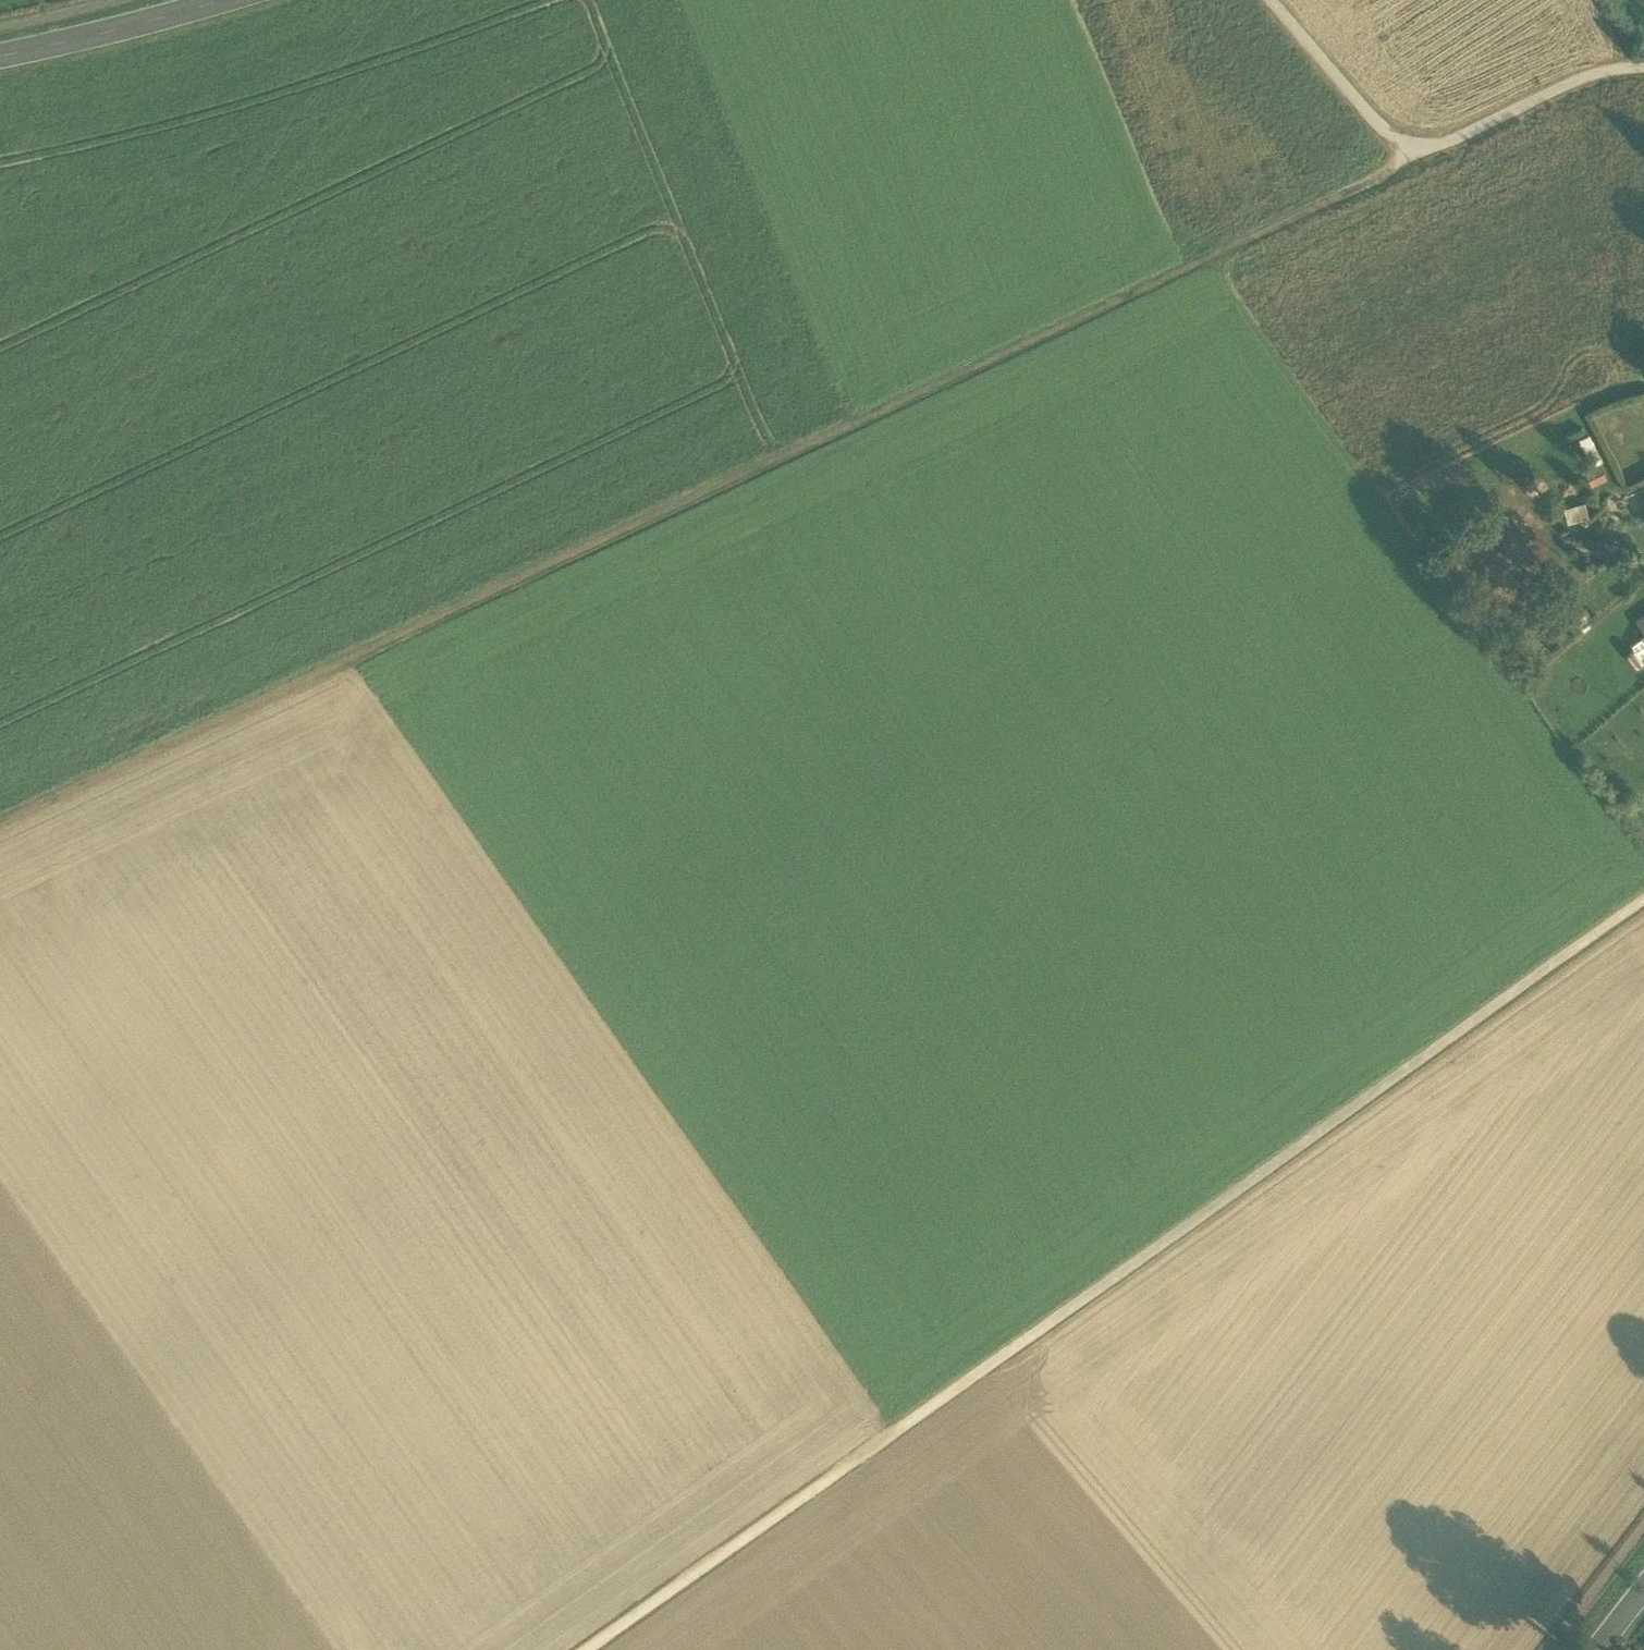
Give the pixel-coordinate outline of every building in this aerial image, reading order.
[(1635,623),(1643,634),(1643,615),(1635,623)]
